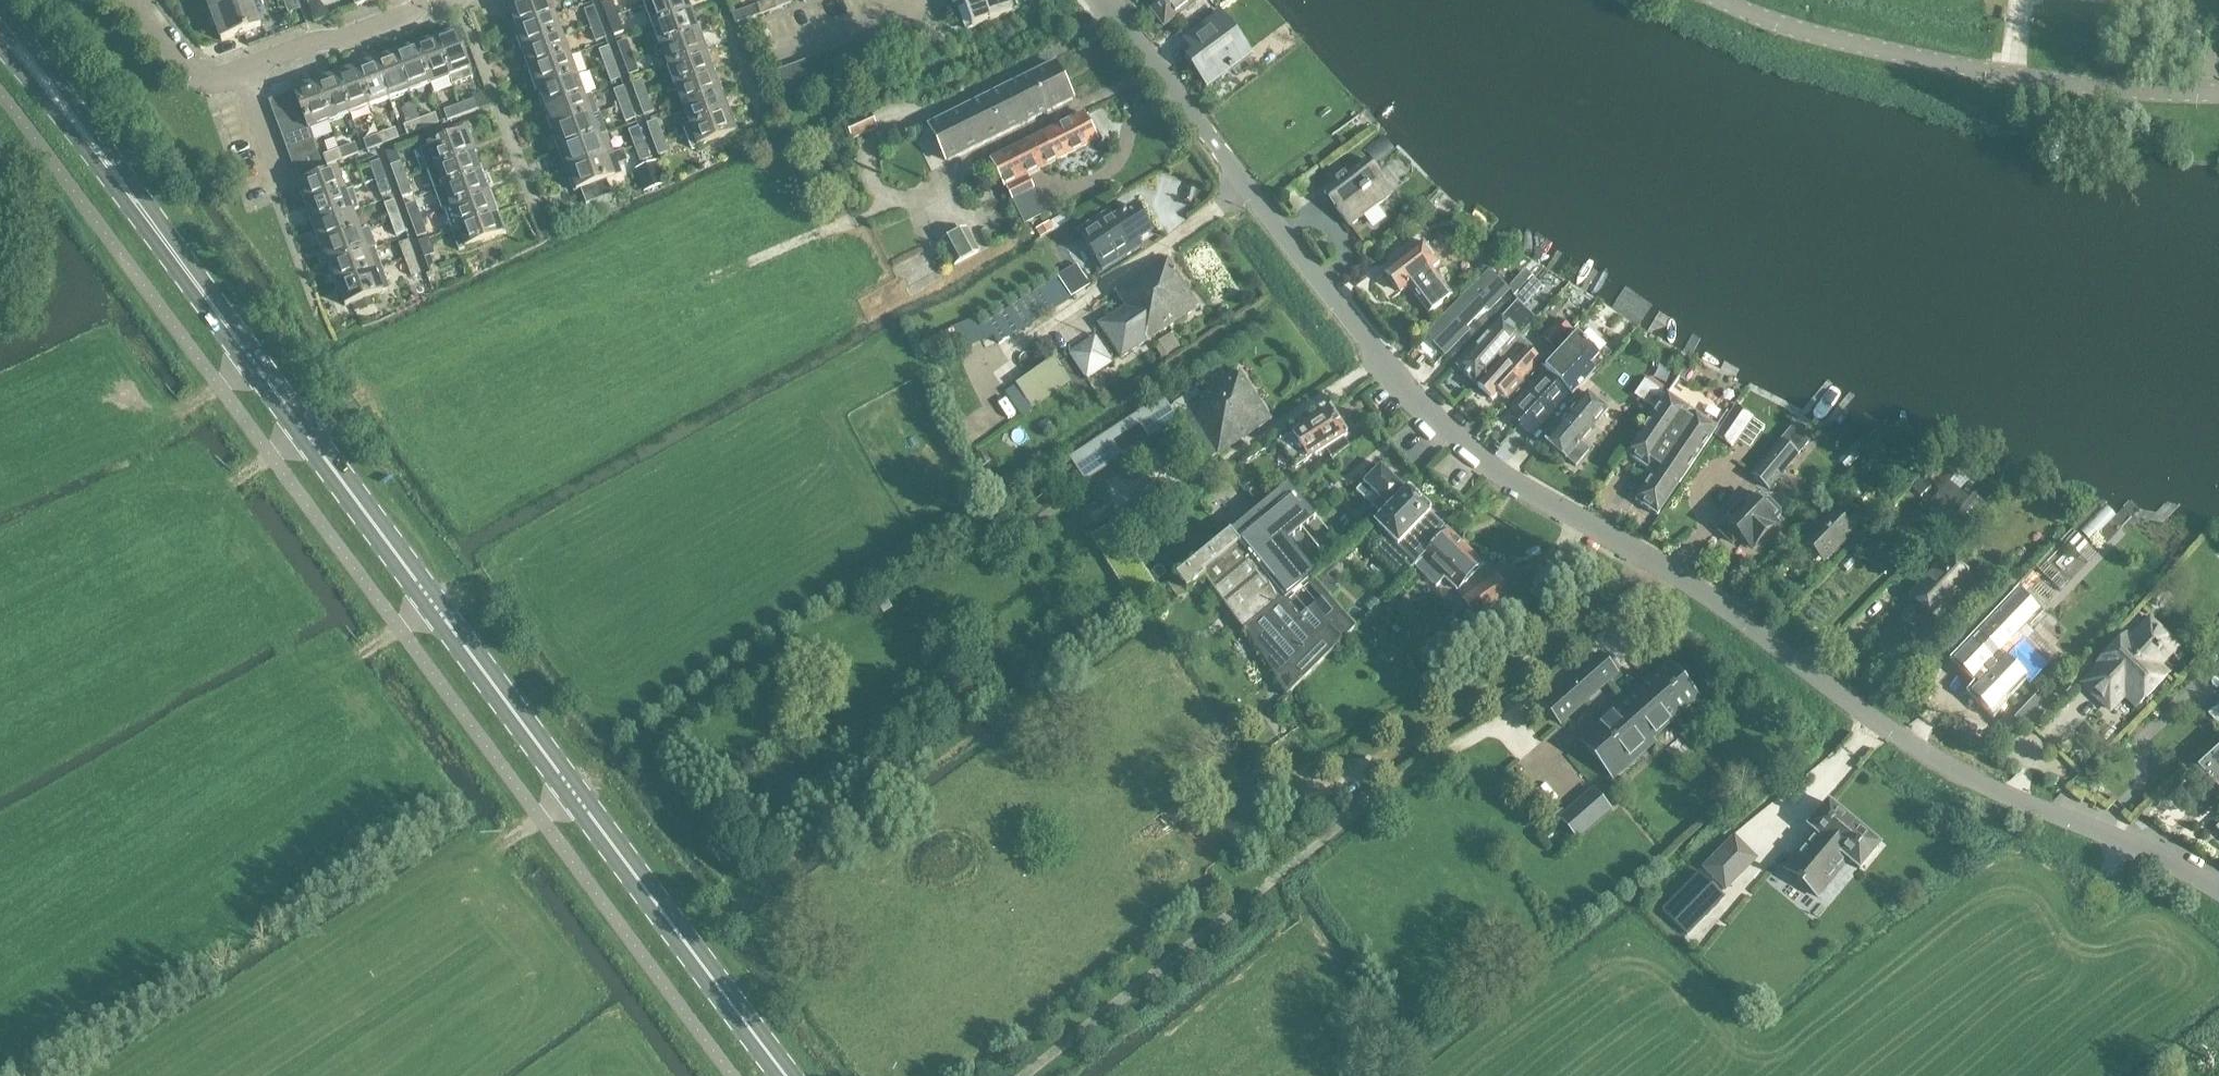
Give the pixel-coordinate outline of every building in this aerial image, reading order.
[(211,13),(245,0),(206,0),(211,13)] [(252,0),(245,0),(211,13),(220,39),(260,24),(252,0)] [(288,12),(300,7),(297,0),(283,0),(288,12)] [(511,16),(516,30),(555,15),(549,0),(532,0),(509,9),(509,10),(507,10),(509,17),(511,16)] [(607,19),(618,15),(613,0),(609,0),(601,3),(607,19)] [(652,25),(690,11),(690,10),(692,9),(690,3),(688,4),(686,0),(658,0),(645,5),(652,25)] [(776,9),(773,0),(769,0),(757,4),(760,14),(776,9)] [(776,9),(792,3),(791,0),(773,0),(776,9)] [(963,3),(972,27),(1012,12),(1007,0),(972,0),(963,3)] [(1161,1),(1151,8),(1163,25),(1198,0),(1160,0),(1161,1)] [(584,9),(589,25),(600,21),(594,5),(584,9)] [(697,28),(690,11),(652,25),(659,45),(700,30),(700,27),(697,28)] [(1250,54),(1219,12),(1184,38),(1195,52),(1188,57),(1208,86),(1250,54)] [(562,35),(555,15),(516,30),(514,30),(517,37),(519,36),(524,50),(562,35)] [(624,31),(618,15),(607,19),(613,35),(624,31)] [(595,41),(605,37),(600,21),(589,25),(595,41)] [(918,48),(908,22),(896,27),(905,53),(918,48)] [(905,53),(896,27),(884,31),(894,57),(905,53)] [(435,37),(449,77),(452,84),(472,76),(456,30),(454,30),(453,28),(434,35),(435,37)] [(663,54),(667,65),(708,50),(700,30),(659,45),(653,47),(657,57),(663,54)] [(894,57),(884,31),(872,35),(882,62),(894,57)] [(429,84),(449,77),(435,37),(434,38),(433,35),(415,42),(415,44),(415,45),(429,84)] [(562,35),(524,50),(522,50),(529,70),(531,69),(531,70),(570,56),(562,35)] [(882,62),(872,35),(860,40),(870,66),(882,62)] [(616,43),(622,59),(632,55),(627,39),(616,43)] [(870,66),(860,40),(848,44),(858,71),(870,66)] [(429,84),(415,45),(414,42),(394,50),(395,52),(409,92),(429,84)] [(858,71),(848,44),(836,49),(846,75),(858,71)] [(598,49),(604,65),(614,62),(609,46),(598,49)] [(846,75),(836,49),(825,53),(834,79),(846,75)] [(388,55),(375,59),(390,99),(409,92),(395,52),(394,52),(393,50),(387,52),(388,55)] [(714,66),(708,50),(667,65),(674,85),(712,71),(711,67),(714,66)] [(834,79),(825,53),(813,58),(823,84),(834,79)] [(632,55),(622,59),(628,75),(638,71),(632,55)] [(570,56),(531,70),(529,70),(536,90),(538,89),(538,90),(577,76),(570,56)] [(355,66),(354,64),(353,65),(369,106),(390,99),(375,59),(374,60),(373,58),(367,60),(367,62),(355,66)] [(823,84),(813,58),(801,62),(811,88),(823,84)] [(614,62),(604,65),(610,81),(620,78),(614,62)] [(811,88),(801,62),(789,66),(799,93),(811,88)] [(1072,98),(1071,97),(1055,62),(931,124),(947,159),(1072,98)] [(353,65),(334,72),(349,114),(369,106),(353,65)] [(789,66),(776,71),(786,98),(799,93),(789,66)] [(682,105),(720,91),(712,71),(674,85),(682,105)] [(314,79),(314,81),(329,121),(349,114),(334,72),(314,79)] [(545,109),(546,110),(590,94),(583,74),(577,76),(538,90),(536,90),(543,109),(545,109)] [(304,114),(308,125),(309,128),(329,121),(314,81),(313,79),(294,86),(295,88),(295,89),(299,101),(304,114)] [(631,83),(637,99),(647,95),(641,79),(631,83)] [(613,90),(619,106),(629,102),(623,86),(613,90)] [(269,98),(274,111),(299,101),(295,89),(269,98)] [(722,90),(720,91),(682,105),(689,125),(729,110),(722,90)] [(590,94),(546,110),(544,111),(551,130),(553,129),(553,130),(592,116),(597,114),(590,94)] [(647,95),(637,99),(643,115),(653,111),(647,95)] [(475,98),(459,104),(463,114),(479,108),(475,98)] [(274,111),(278,123),(304,114),(299,101),(274,111)] [(624,121),(635,118),(629,102),(619,106),(624,121)] [(443,110),(447,120),(463,114),(459,104),(443,110)] [(729,110),(689,125),(683,127),(690,147),(696,145),(697,145),(735,131),(734,130),(736,129),(729,110)] [(1097,140),(1094,134),(1083,112),(993,157),(1019,213),(1039,203),(1026,175),(1097,140)] [(436,113),(420,119),(423,129),(439,123),(436,113)] [(278,123),(282,134),(308,125),(304,114),(278,123)] [(599,136),(592,116),(553,130),(551,130),(553,137),(555,136),(560,150),(599,136)] [(871,116),(847,126),(853,138),(877,128),(871,116)] [(404,124),(408,135),(423,129),(420,119),(404,124)] [(656,120),(646,124),(651,140),(662,136),(656,120)] [(1029,132),(1037,128),(1034,121),(994,141),(1000,152),(1031,137),(1029,132)] [(313,138),(309,128),(308,125),(282,134),(287,147),(313,138)] [(627,130),(633,146),(644,142),(638,126),(627,130)] [(395,127),(380,133),(383,144),(399,138),(395,127)] [(422,150),(429,169),(474,152),(476,151),(469,131),(467,132),(466,131),(427,145),(428,148),(422,150)] [(364,139),(367,149),(383,144),(380,133),(364,139)] [(599,136),(560,150),(559,150),(566,170),(567,169),(568,170),(606,156),(613,153),(606,133),(599,136)] [(668,152),(662,136),(651,140),(657,155),(668,152)] [(287,147),(292,159),(317,150),(313,138),(287,147)] [(355,142),(339,148),(343,159),(358,153),(355,142)] [(649,158),(644,142),(633,146),(639,162),(649,158)] [(395,147),(385,151),(396,181),(406,177),(395,147)] [(323,154),(327,164),(343,159),(339,148),(323,154)] [(317,150),(292,159),(295,170),(321,161),(317,150)] [(481,172),(483,171),(481,165),(479,165),(474,152),(429,169),(436,189),(481,172)] [(614,177),(606,156),(568,170),(566,171),(574,192),(614,177)] [(369,163),(375,178),(385,175),(379,159),(369,163)] [(1336,182),(1323,192),(1349,225),(1390,193),(1364,160),(1345,175),(1343,173),(1342,174),(1342,175),(1336,179),(1334,180),(1336,182)] [(295,170),(300,182),(325,173),(321,161),(295,170)] [(644,189),(661,184),(653,163),(637,169),(644,189)] [(298,184),(306,204),(346,189),(338,168),(325,173),(300,182),(300,183),(298,184)] [(491,191),(488,185),(486,185),(481,172),(436,189),(443,209),(445,208),(489,192),(491,191)] [(390,191),(385,175),(375,178),(381,194),(390,191)] [(1303,176),(1292,184),(1301,196),(1312,188),(1303,176)] [(406,177),(396,181),(402,197),(412,193),(406,177)] [(313,224),(353,210),(359,208),(353,186),(346,189),(306,204),(313,224)] [(491,192),(489,192),(445,208),(452,228),(496,212),(498,211),(491,192)] [(384,204),(390,220),(400,216),(394,200),(384,204)] [(405,205),(410,221),(421,217),(415,201),(405,205)] [(1134,206),(1113,220),(1108,212),(1079,231),(1104,270),(1133,252),(1129,246),(1151,233),(1134,206)] [(313,224),(320,244),(361,229),(353,210),(313,224)] [(503,224),(501,225),(496,212),(452,228),(451,229),(458,249),(504,233),(503,231),(505,231),(503,224)] [(405,232),(400,216),(390,220),(396,235),(405,232)] [(421,217),(410,221),(416,237),(426,233),(421,217)] [(326,262),(326,264),(368,249),(361,229),(320,244),(323,250),(325,250),(329,261),(326,262)] [(966,229),(943,241),(955,265),(978,252),(966,229)] [(418,241),(423,257),(434,254),(428,237),(418,241)] [(398,244),(404,260),(414,256),(408,240),(398,244)] [(1429,312),(1452,294),(1431,269),(1440,262),(1424,243),(1385,273),(1402,292),(1408,287),(1429,312)] [(374,247),(368,249),(326,264),(333,281),(336,280),(337,283),(381,267),(374,247)] [(420,272),(414,256),(404,260),(410,276),(420,272)] [(1198,308),(1167,258),(1115,291),(1125,307),(1098,324),(1121,359),(1159,334),(1198,308)] [(1496,294),(1486,284),(1489,281),(1492,285),(1507,269),(1498,260),(1428,334),(1448,352),(1471,327),(1468,324),(1496,294)] [(978,326),(984,345),(996,340),(998,343),(1090,284),(1076,263),(1058,275),(978,326)] [(381,267),(337,283),(335,284),(337,290),(339,290),(344,304),(389,288),(381,267)] [(1532,277),(1514,296),(1522,303),(1540,284),(1532,277)] [(1459,366),(1476,381),(1477,383),(1499,358),(1507,350),(1534,320),(1515,303),(1459,366)] [(1557,316),(1539,335),(1552,347),(1570,328),(1557,316)] [(1573,394),(1581,386),(1611,353),(1593,336),(1587,343),(1571,329),(1540,363),(1548,371),(1569,391),(1573,394)] [(1088,378),(1116,360),(1099,333),(1071,351),(1088,378)] [(1499,358),(1477,383),(1493,397),(1500,390),(1507,396),(1532,369),(1531,368),(1538,360),(1522,346),(1506,364),(1499,358)] [(1054,355),(1016,379),(1037,412),(1075,388),(1054,355)] [(1699,369),(1690,364),(1681,377),(1690,383),(1699,369)] [(1272,419),(1239,370),(1200,395),(1196,390),(1174,403),(1178,410),(1183,408),(1212,456),(1272,419)] [(1548,371),(1510,412),(1532,431),(1569,391),(1548,371)] [(1635,395),(1657,411),(1668,395),(1646,380),(1635,395)] [(1588,391),(1546,441),(1566,458),(1567,456),(1577,465),(1591,449),(1580,440),(1608,407),(1588,391)] [(1654,472),(1636,499),(1657,514),(1678,484),(1679,485),(1719,429),(1669,393),(1668,395),(1657,411),(1627,453),(1654,472)] [(1162,396),(1100,436),(1115,458),(1176,417),(1162,396)] [(1347,434),(1330,409),(1279,442),(1295,468),(1347,434)] [(1742,425),(1731,417),(1719,436),(1730,443),(1742,425)] [(1790,426),(1751,473),(1768,488),(1807,441),(1790,426)] [(1406,489),(1381,465),(1356,491),(1381,515),(1406,489)] [(1230,531),(1230,532),(1283,597),(1314,571),(1287,539),(1315,516),(1296,494),(1288,483),(1230,531)] [(1966,503),(1947,485),(1926,509),(1945,526),(1966,503)] [(1400,578),(1413,564),(1446,528),(1408,490),(1382,516),(1377,520),(1389,534),(1372,551),(1400,578)] [(1778,520),(1751,494),(1719,526),(1734,539),(1740,534),(1752,546),(1778,520)] [(1985,505),(1974,495),(1958,514),(1969,524),(1985,505)] [(1147,502),(1117,520),(1127,537),(1157,519),(1147,502)] [(1809,532),(1812,535),(1807,541),(1824,558),(1848,533),(1831,516),(1823,524),(1822,523),(1819,526),(1817,524),(1809,532)] [(1446,528),(1413,564),(1435,585),(1444,576),(1457,588),(1465,580),(1466,581),(1483,563),(1455,535),(1454,536),(1446,528)] [(1299,616),(1283,597),(1230,532),(1230,531),(1177,576),(1187,589),(1204,576),(1247,631),(1286,694),(1358,624),(1327,593),(1299,616)] [(1970,580),(1948,559),(1914,594),(1937,615),(1970,580)] [(1509,594),(1496,574),(1463,596),(1476,616),(1509,594)] [(2007,694),(2023,678),(2029,684),(2047,666),(2016,635),(2025,626),(2017,618),(2030,605),(2019,594),(1995,618),(1994,617),(1990,621),(1991,622),(1979,635),(1955,660),(1973,678),(1981,670),(1988,676),(1972,692),(1991,710),(2007,694)] [(1527,612),(1517,597),(1496,611),(1505,625),(1527,612)] [(2088,689),(2107,707),(2122,692),(2128,698),(2127,699),(2141,713),(2171,682),(2155,665),(2173,647),(2155,629),(2136,647),(2130,641),(2099,672),(2102,675),(2088,689)] [(1615,673),(1598,654),(1543,703),(1560,723),(1615,673)] [(1696,699),(1667,666),(1641,689),(1639,686),(1616,706),(1619,708),(1580,742),(1605,771),(1644,737),(1646,740),(1645,740),(1646,742),(1696,699)] [(2203,774),(2209,781),(2204,785),(2218,801),(2218,759),(2203,774)] [(1597,793),(1564,821),(1580,841),(1614,813),(1597,793)] [(1880,846),(1829,803),(1809,827),(1815,832),(1784,869),(1799,881),(1798,883),(1804,888),(1806,887),(1818,897),(1849,861),(1860,870),(1880,846)] [(1719,852),(1704,868),(1726,889),(1741,873),(1719,852)] [(1725,896),(1701,872),(1662,911),(1687,935),(1725,896)]
